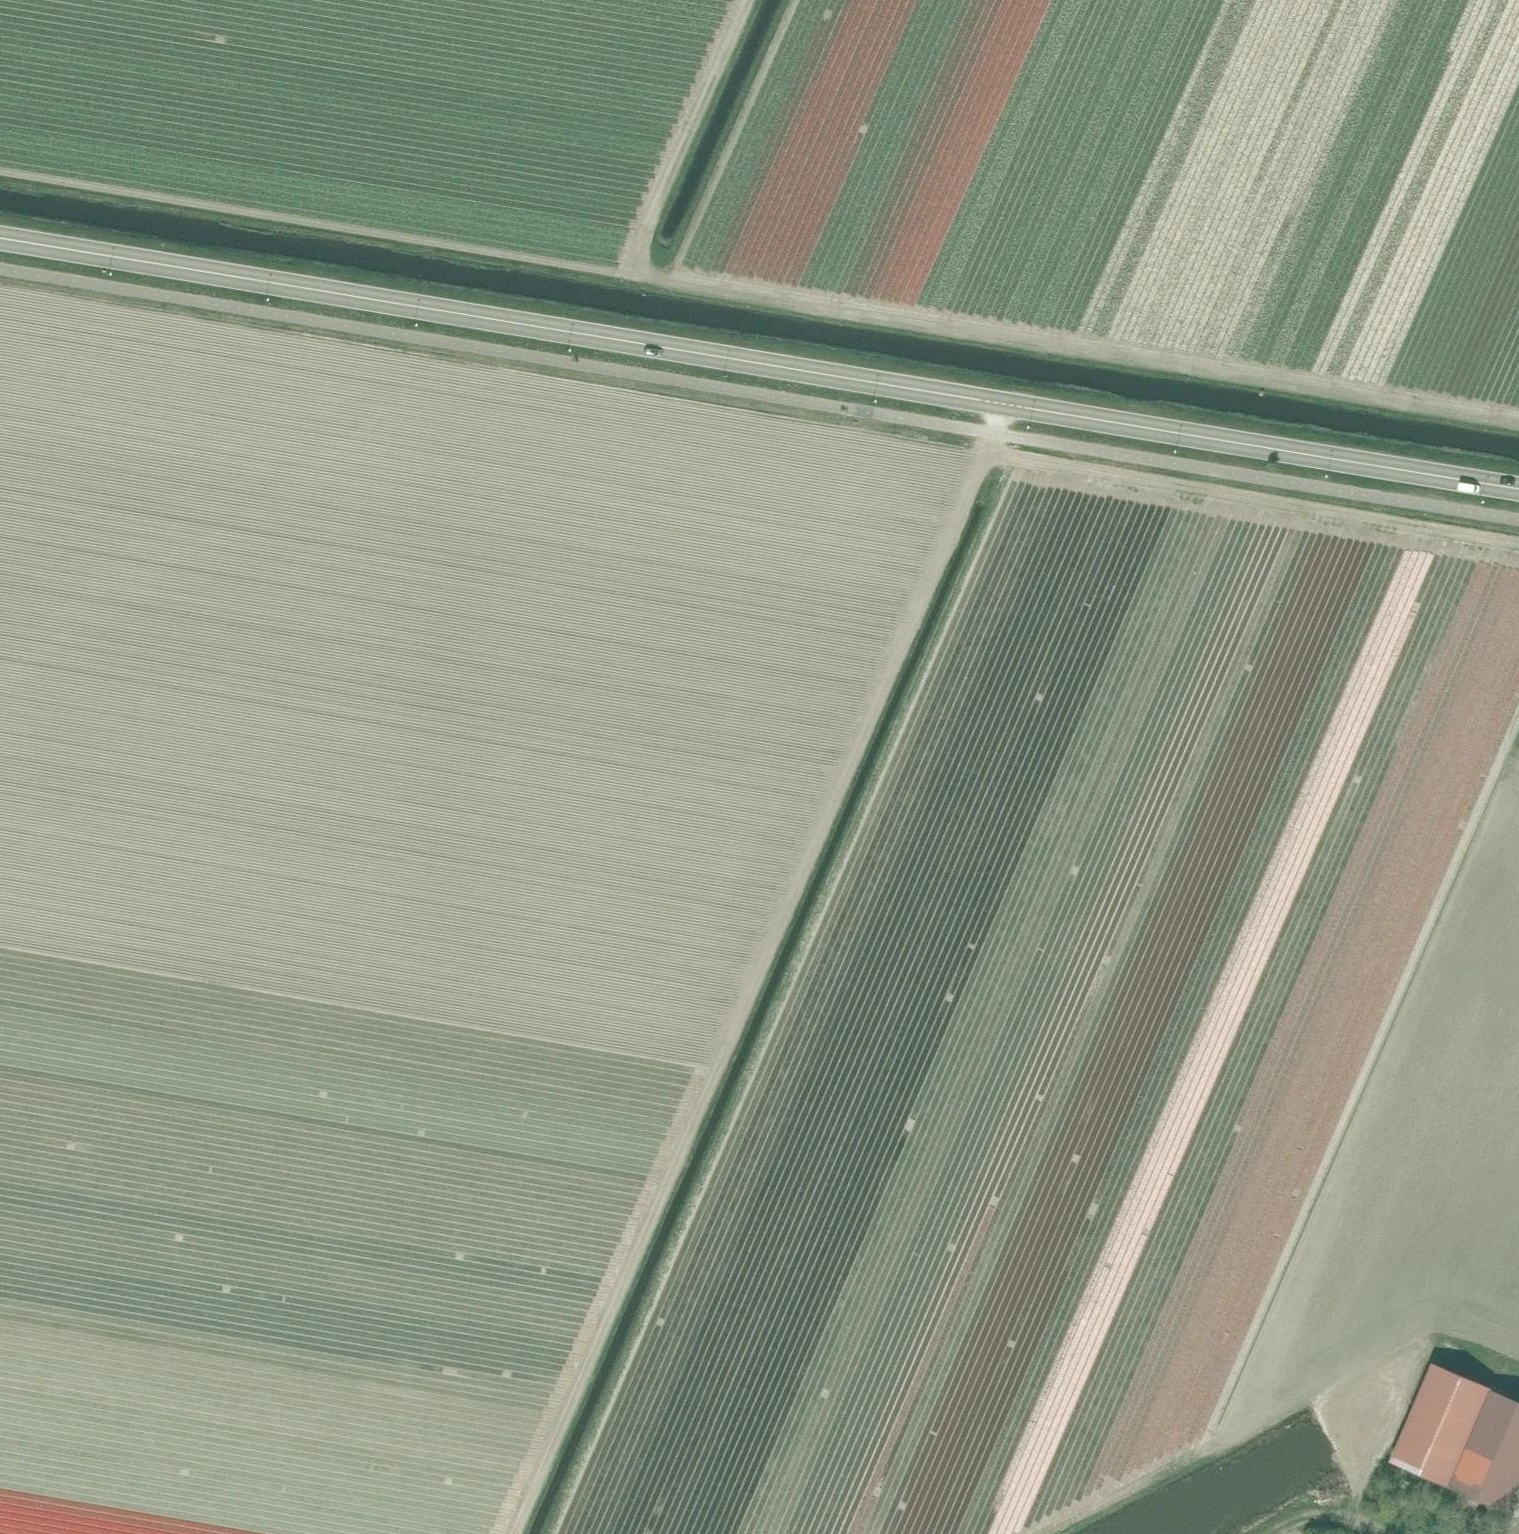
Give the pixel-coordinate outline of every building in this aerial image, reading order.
[(1491,1391),(1432,1366),(1391,1461),(1450,1486),(1508,1509),(1518,1483),(1518,1403),(1491,1391)]
